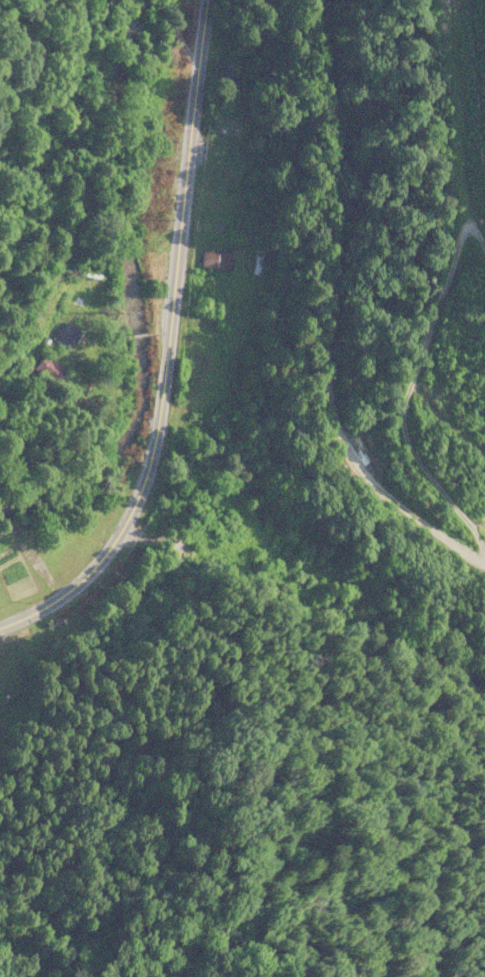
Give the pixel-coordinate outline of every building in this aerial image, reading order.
[(203,268),(234,272),(236,254),(205,251),(203,268)] [(55,338),(71,346),(80,328),(65,320),(55,338)] [(35,363),(50,385),(66,373),(51,352),(35,363)]
